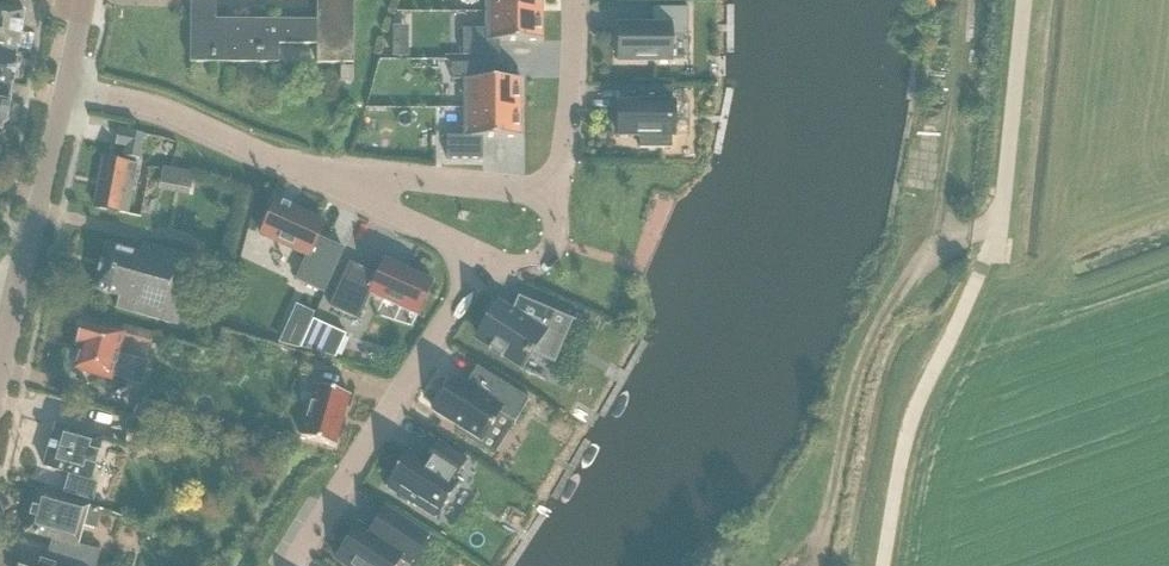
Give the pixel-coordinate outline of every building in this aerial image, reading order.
[(316,20),(316,44),(316,63),(352,63),(353,0),(317,0),(316,20)] [(541,12),(541,0),(484,0),(484,12),(541,12)] [(16,48),(18,49),(23,11),(0,8),(0,46),(16,48)] [(671,61),(670,36),(687,36),(687,8),(651,8),(651,25),(617,25),(617,61),(671,61)] [(541,12),(484,12),(484,29),(462,29),(462,56),(498,56),(498,41),(543,41),(543,40),(541,40),(541,12)] [(316,44),(316,20),(190,19),(189,63),(277,63),(277,44),(316,44)] [(16,48),(0,46),(0,83),(10,85),(12,85),(16,58),(15,58),(16,48)] [(462,108),(519,108),(519,80),(520,80),(520,79),(482,79),(482,64),(451,64),(451,80),(462,80),(462,108)] [(340,66),(340,81),(352,81),(352,66),(340,66)] [(0,131),(2,123),(5,124),(9,98),(8,98),(10,85),(0,83),(0,131)] [(638,148),(671,149),(671,136),(674,136),(674,102),(671,102),(671,88),(639,88),(639,102),(617,102),(617,135),(638,135),(638,148)] [(519,136),(519,108),(462,108),(462,136),(446,136),(446,159),(482,159),(482,138),(521,138),(521,136),(519,136)] [(139,159),(143,134),(118,130),(115,145),(125,147),(123,156),(139,159)] [(128,215),(133,190),(137,165),(104,159),(94,208),(128,215)] [(182,175),(179,194),(188,195),(191,176),(182,175)] [(320,231),(273,210),(257,244),(303,265),(292,289),(319,302),(339,259),(313,247),(320,231)] [(191,256),(144,242),(140,255),(106,245),(93,290),(118,297),(114,307),(176,325),(190,276),(186,275),(191,256)] [(376,276),(349,263),(329,307),(357,319),(369,293),(417,315),(431,282),(383,260),(376,276)] [(522,297),(558,312),(563,300),(527,286),(522,297)] [(520,299),(511,313),(498,305),(477,338),(490,346),(488,350),(501,358),(503,355),(520,366),(527,356),(528,356),(530,353),(554,363),(572,321),(574,322),(575,321),(517,296),(517,298),(520,299)] [(140,383),(145,364),(117,356),(123,335),(83,324),(82,328),(79,332),(78,336),(78,340),(77,345),(81,346),(74,370),(110,380),(112,375),(140,383)] [(149,342),(152,333),(137,329),(125,325),(123,335),(135,338),(149,342)] [(334,358),(345,335),(334,330),(323,353),(334,358)] [(302,358),(300,368),(312,372),(315,362),(302,358)] [(453,378),(432,411),(461,428),(458,433),(478,445),(498,413),(514,423),(529,400),(476,367),(465,386),(453,378)] [(315,385),(300,437),(334,447),(349,395),(315,385)] [(164,423),(168,409),(137,400),(133,414),(164,423)] [(93,500),(97,484),(89,478),(101,439),(55,426),(43,467),(68,474),(63,491),(93,500)] [(173,455),(177,439),(130,426),(125,442),(173,455)] [(435,519),(458,482),(457,481),(456,482),(454,480),(466,460),(465,459),(464,460),(437,443),(438,442),(437,442),(424,462),(408,452),(409,451),(408,450),(384,487),(386,488),(386,487),(434,517),(434,518),(435,519)] [(59,565),(95,565),(99,552),(71,544),(77,524),(93,529),(98,509),(36,492),(24,532),(51,540),(45,562),(59,565)] [(413,562),(411,561),(425,540),(427,541),(428,539),(381,509),(380,511),(383,512),(369,534),(354,524),(353,526),(355,527),(337,556),(334,555),(333,556),(348,565),(394,565),(401,557),(412,564),(413,562)] [(45,562),(22,555),(18,565),(59,565),(45,562)]
